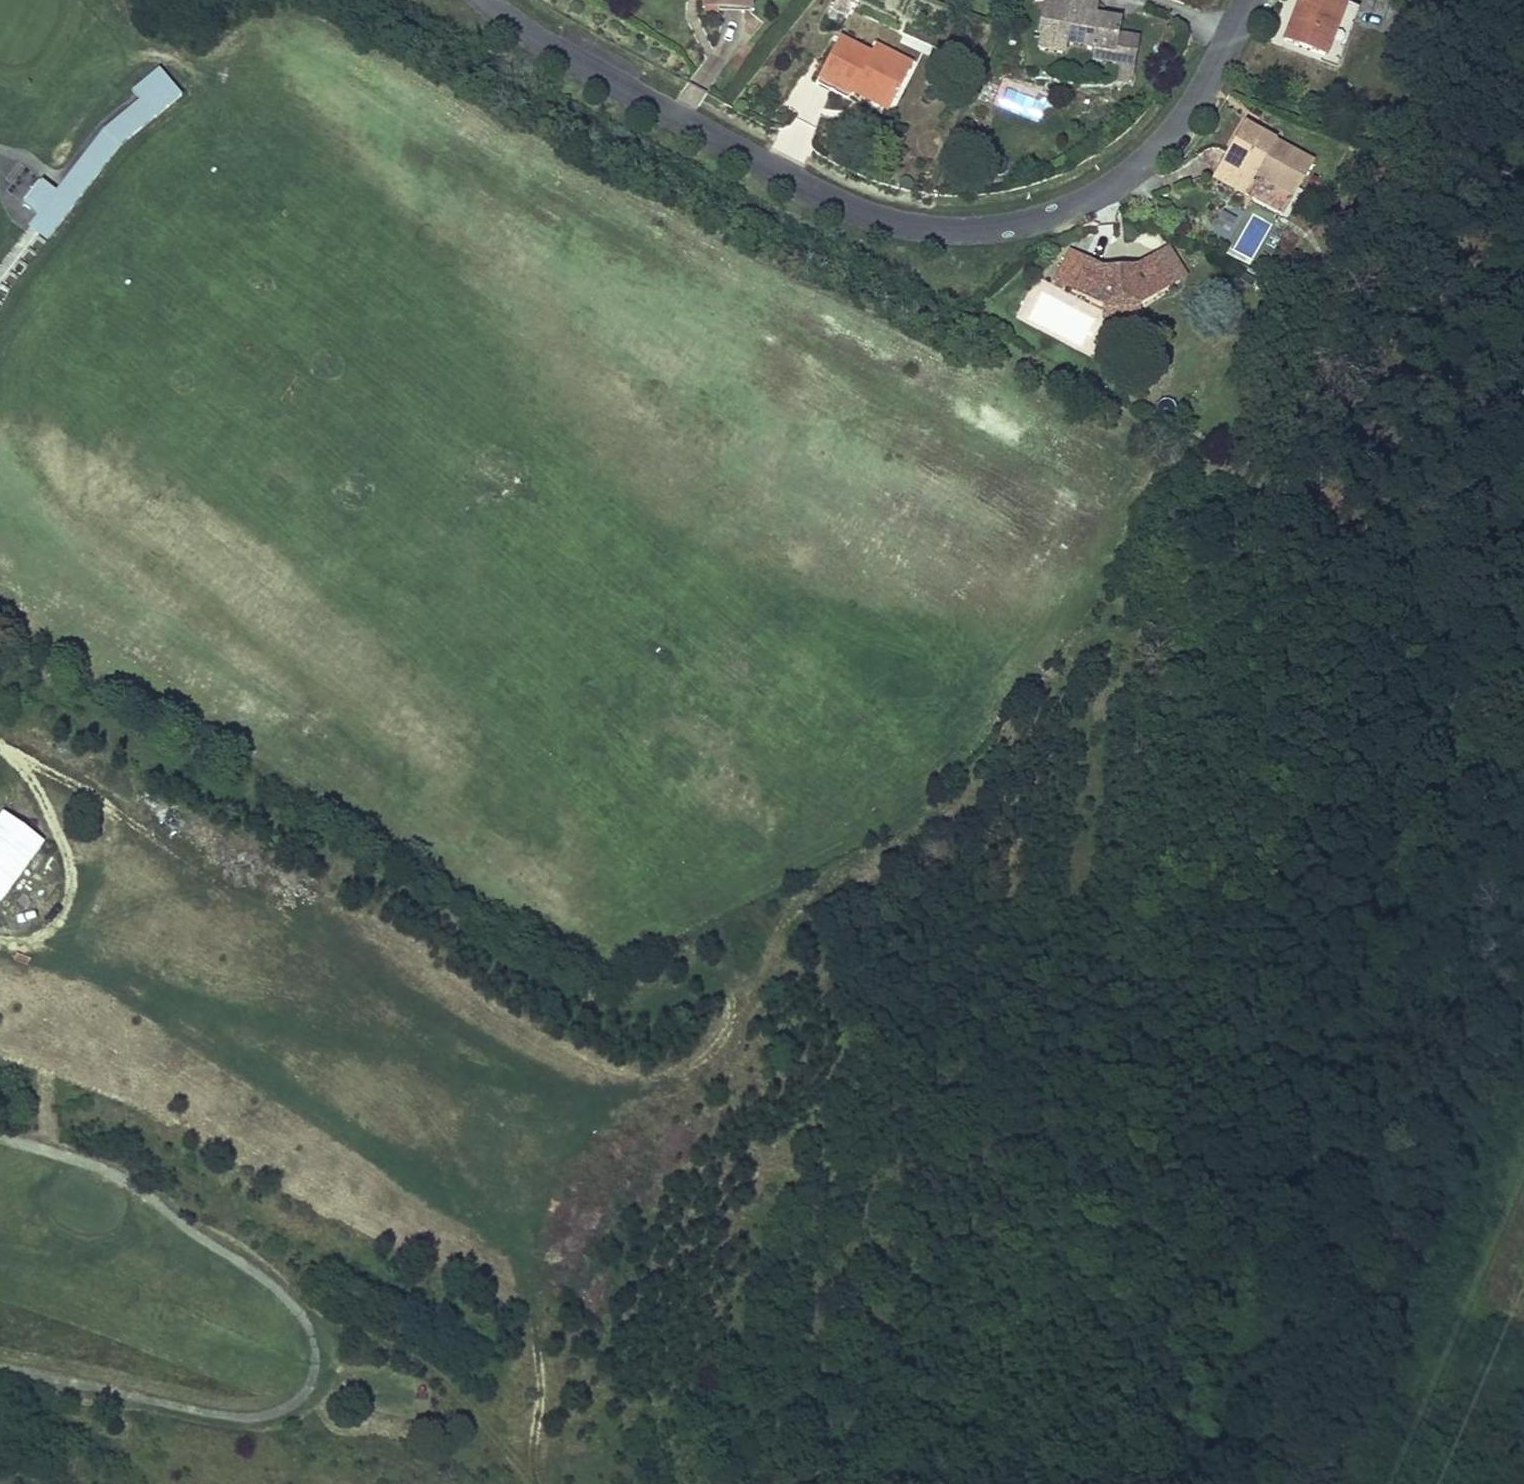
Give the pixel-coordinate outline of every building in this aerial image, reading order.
[(712,7),(753,10),(754,0),(712,0),(712,7)] [(1102,14),(1103,4),(1084,0),(1044,0),(1053,2),(1045,46),(1066,49),(1068,36),(1103,42),(1121,45),(1124,31),(1126,18),(1102,14)] [(1332,51),(1352,0),(1307,0),(1292,36),(1332,51)] [(896,101),(917,60),(879,39),(875,47),(846,31),(820,79),(854,96),(858,90),(862,82),(896,101)] [(1101,57),(1132,62),(1137,33),(1124,31),(1121,45),(1103,42),(1101,57)] [(858,90),(891,108),(896,101),(862,82),(858,90)] [(1290,211),(1319,156),(1252,119),(1230,160),(1259,175),(1251,190),(1290,211)] [(1222,175),(1251,190),(1259,175),(1230,160),(1222,175)] [(27,218),(42,227),(77,179),(61,169),(48,169),(40,171),(24,195),(27,218)] [(1143,302),(1155,302),(1186,283),(1166,251),(1144,266),(1118,268),(1096,256),(1079,289),(1112,304),(1123,301),(1131,314),(1143,302)] [(1143,302),(1131,314),(1123,301),(1112,304),(1113,318),(1155,314),(1155,302),(1143,302)] [(1,904),(45,841),(2,811),(0,814),(0,903),(1,904)]
